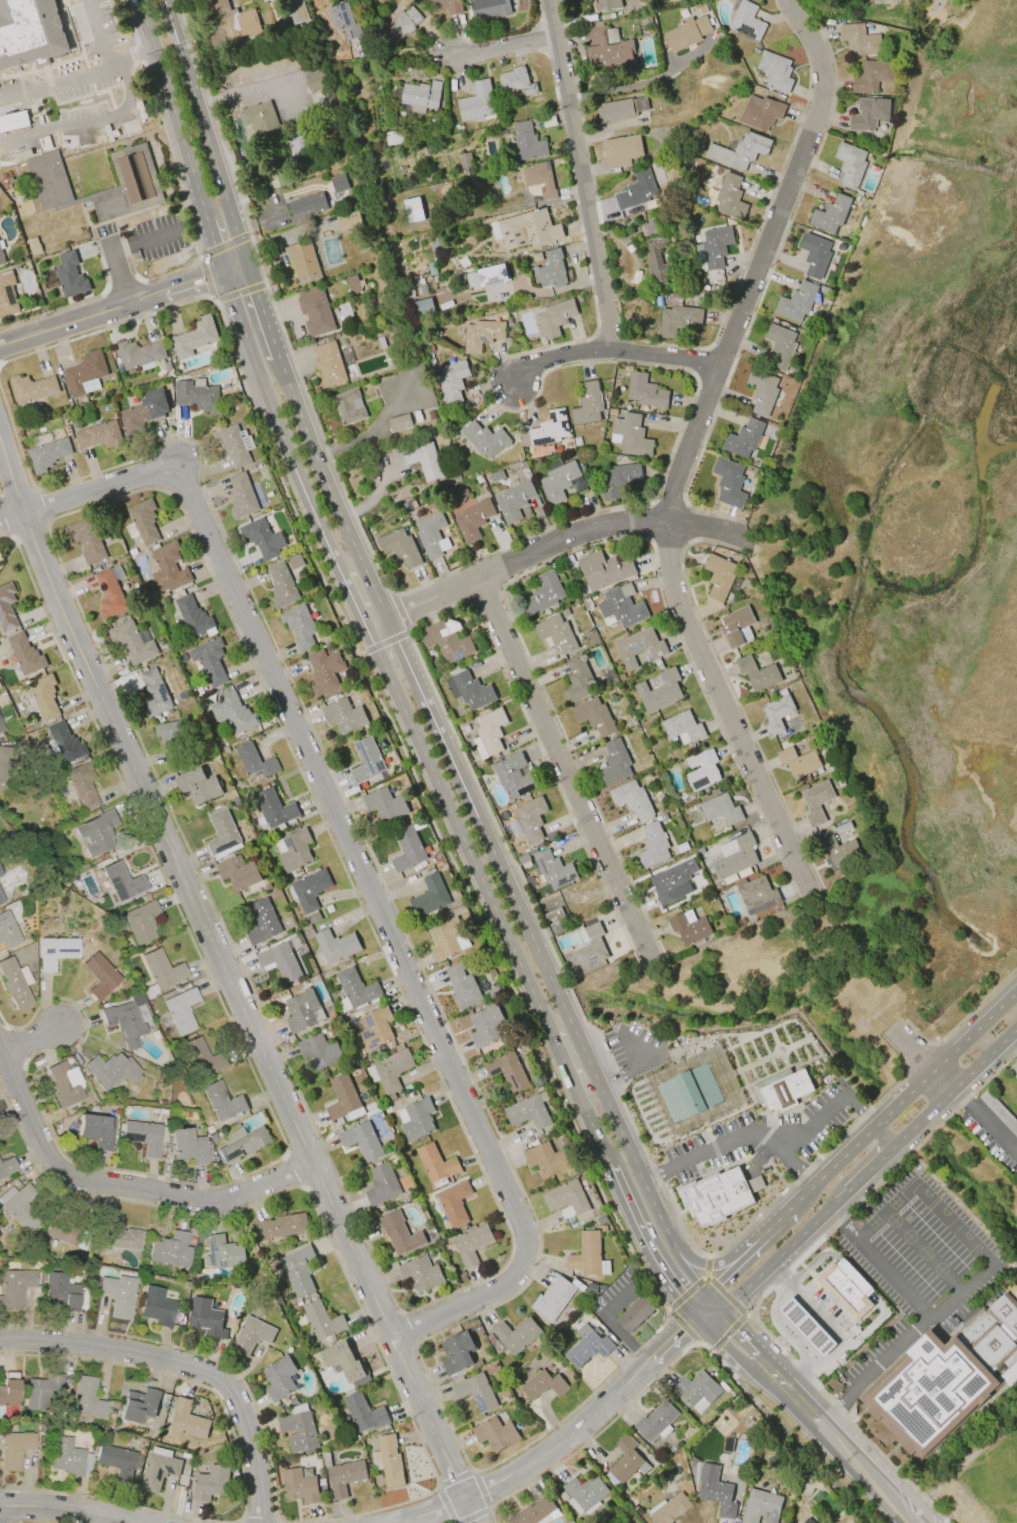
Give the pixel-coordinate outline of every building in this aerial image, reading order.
[(209,21),(201,0),(225,0),(229,11),(235,8),(237,14),(253,8),(263,34),(249,39),(247,34),(240,37),(242,42),(212,52),(207,37),(213,34),(210,25),(217,23),(216,19),(209,21)] [(289,11),(285,0),(302,0),(308,20),(293,25),(290,16),(287,18),(285,12),(289,11)] [(431,12),(428,0),(459,0),(462,13),(448,16),(446,9),(431,12)] [(474,22),(469,0),(508,0),(511,14),(498,17),(498,15),(487,17),(488,20),(474,22)] [(597,1),(597,0),(620,0),(621,8),(613,9),(613,8),(596,11),(595,1),(597,1)] [(729,9),(733,0),(738,0),(740,1),(740,0),(743,0),(757,6),(752,17),(767,24),(758,42),(727,28),(735,12),(729,9)] [(346,41),(342,29),(333,32),(326,9),(350,1),(361,36),(346,41)] [(410,6),(422,19),(414,26),(415,28),(407,36),(405,34),(394,45),(380,29),(401,10),(403,12),(410,6)] [(613,11),(621,10),(622,16),(614,18),(613,11)] [(712,31),(700,36),(701,39),(672,53),(662,33),(676,27),(675,24),(691,17),(693,21),(705,15),(712,31)] [(616,27),(618,41),(631,39),(633,54),(631,54),(633,69),(607,74),(606,66),(589,68),(585,48),(598,46),(597,43),(588,45),(585,29),(590,29),(589,23),(601,21),(602,26),(603,25),(604,29),(616,27)] [(863,23),(864,36),(878,34),(880,53),(847,57),(846,41),(840,41),(839,25),(863,23)] [(788,94),(764,85),(769,74),(755,68),(762,50),(790,60),(788,67),(790,68),(787,77),(793,79),(788,94)] [(892,82),(877,81),(876,93),(852,92),(852,77),(859,77),(859,67),(862,68),(862,60),(893,61),(892,82)] [(329,84),(309,91),(302,71),(322,65),(329,84)] [(497,75),(512,71),(511,68),(523,65),(529,85),(535,83),(538,92),(522,97),(520,89),(503,94),(497,75)] [(455,100),(474,96),(471,82),(487,78),(495,114),(494,115),(495,118),(485,120),(484,117),(459,122),(455,100)] [(440,82),(436,109),(425,107),(424,114),(409,112),(410,105),(399,103),(399,102),(392,101),(394,84),(402,85),(402,83),(418,86),(418,84),(429,86),(430,81),(440,82)] [(766,132),(738,121),(744,103),(746,103),(749,94),(762,99),(763,96),(787,105),(781,121),(774,118),(770,128),(768,127),(766,132)] [(599,104),(631,98),(631,99),(645,97),(647,110),(636,112),(637,116),(633,116),(634,118),(604,124),(604,123),(599,124),(597,110),(600,109),(599,104)] [(873,131),(849,130),(849,114),(858,115),(858,111),(857,111),(857,98),(890,99),(889,119),(876,119),(875,128),(873,128),(873,131)] [(269,100),(279,129),(255,137),(250,124),(242,127),(237,111),(246,108),(246,107),(256,104),(269,100)] [(548,156),(504,163),(502,150),(516,147),(512,123),(529,120),(532,135),(535,135),(536,141),(545,140),(548,156)] [(399,129),(402,143),(386,146),(383,132),(399,129)] [(709,143),(733,152),(738,138),(741,139),(745,130),(771,140),(765,156),(756,152),(752,162),(747,161),(743,172),(703,157),(709,143)] [(601,140),(622,136),(622,138),(639,134),(643,156),(629,159),(630,165),(608,169),(606,163),(605,163),(601,140)] [(307,150),(302,135),(287,141),(292,155),(307,150)] [(867,162),(855,191),(854,191),(852,193),(847,191),(848,189),(838,185),(843,173),(839,171),(842,162),(832,158),(839,141),(867,152),(863,161),(867,162)] [(145,142),(165,202),(97,224),(89,201),(54,212),(53,209),(42,212),(24,159),(56,149),(73,200),(119,185),(109,154),(122,150),(122,148),(129,146),(129,147),(145,142)] [(460,169),(457,155),(469,152),(473,166),(460,169)] [(547,160),(555,198),(541,201),(538,183),(524,186),(520,167),(530,165),(529,164),(547,160)] [(647,167),(656,194),(648,197),(649,201),(618,211),(612,195),(626,190),(625,186),(635,182),(631,172),(647,167)] [(748,205),(742,221),(714,211),(718,202),(714,200),(725,171),(742,177),(737,189),(741,191),(738,201),(748,205)] [(348,189),(334,194),(329,178),(343,173),(348,189)] [(286,203),(322,191),(328,209),(315,213),(316,215),(309,217),(309,219),(294,224),(286,203)] [(851,199),(840,226),(837,225),(833,234),(807,224),(814,208),(824,212),(828,202),(832,204),(836,193),(851,199)] [(406,223),(423,220),(420,198),(403,200),(406,223)] [(503,251),(495,222),(545,208),(550,226),(559,223),(563,237),(531,246),(530,243),(503,251)] [(336,217),(358,210),(363,224),(340,231),(336,217)] [(706,271),(705,262),(698,264),(694,246),(701,244),(701,242),(705,242),(703,231),(730,226),(733,243),(724,245),(726,256),(721,256),(723,268),(706,271)] [(805,232),(831,242),(827,251),(830,253),(820,280),(804,274),(808,263),(804,262),(808,252),(798,248),(805,232)] [(651,287),(640,242),(663,236),(666,246),(657,249),(661,265),(670,263),(672,272),(664,274),(666,283),(651,287)] [(41,252),(32,255),(27,240),(36,237),(41,252)] [(309,239),(321,278),(299,285),(291,262),(288,263),(283,248),(309,239)] [(537,268),(547,265),(543,251),(559,247),(562,258),(561,258),(565,273),(564,273),(566,283),(564,283),(564,285),(553,288),(552,284),(541,287),(539,283),(534,284),(530,268),(536,266),(537,268)] [(63,298),(57,278),(56,278),(57,282),(47,285),(43,273),(55,269),(55,268),(62,266),(59,255),(73,250),(77,263),(74,264),(77,274),(82,273),(84,281),(88,280),(91,289),(63,298)] [(433,259),(436,273),(429,275),(425,262),(433,259)] [(476,270),(504,263),(508,281),(480,288),(476,270)] [(19,310),(0,316),(0,272),(9,269),(14,283),(16,283),(21,295),(15,297),(19,310)] [(468,288),(464,274),(474,272),(478,285),(468,288)] [(345,277),(355,274),(361,291),(350,295),(345,277)] [(817,286),(806,314),(803,313),(799,322),(773,312),(779,296),(789,300),(792,290),(797,292),(802,280),(817,286)] [(420,295),(418,285),(425,284),(427,294),(420,295)] [(321,290),(335,329),(309,338),(303,322),(307,320),(305,314),(301,315),(296,298),(297,297),(296,293),(317,286),(319,291),(321,290)] [(680,306),(703,308),(701,325),(687,324),(686,329),(674,328),(673,338),(658,337),(661,308),(671,309),(671,305),(669,305),(670,293),(681,294),(680,306)] [(434,313),(416,317),(412,302),(430,297),(434,313)] [(577,313),(566,317),(567,321),(556,325),(559,335),(544,340),(534,309),(543,306),(543,307),(572,298),(577,313)] [(342,319),(337,305),(347,302),(352,316),(342,319)] [(193,355),(177,360),(170,337),(195,329),(193,322),(201,320),(200,316),(209,313),(211,317),(212,322),(218,340),(191,349),(193,355)] [(463,352),(463,325),(473,325),(473,321),(504,321),(504,337),(491,337),(491,342),(480,342),(480,352),(463,352)] [(769,323),(796,334),(793,340),(797,341),(784,372),(769,365),(770,364),(757,359),(762,348),(769,351),(773,343),(763,338),(769,323)] [(125,372),(116,344),(126,341),(127,344),(135,341),(136,346),(138,346),(138,348),(162,340),(167,357),(154,362),(155,367),(142,371),(141,367),(125,372)] [(333,341),(346,380),(324,387),(318,370),(314,371),(311,362),(317,360),(313,348),(333,341)] [(71,399),(62,371),(80,365),(79,362),(83,361),(83,359),(89,357),(88,352),(99,349),(107,374),(96,378),(100,388),(84,393),(84,394),(71,399)] [(438,368),(465,360),(470,376),(461,379),(464,388),(459,390),(463,402),(446,407),(435,374),(440,372),(438,368)] [(165,373),(162,364),(168,361),(171,370),(165,373)] [(778,389),(767,418),(751,411),(756,400),(751,398),(755,388),(753,387),(754,384),(746,381),(751,368),(778,379),(774,388),(778,389)] [(627,400),(630,371),(648,374),(646,383),(657,384),(656,389),(669,391),(667,408),(636,403),(636,401),(627,400)] [(19,404),(10,377),(20,374),(21,377),(29,374),(30,379),(32,379),(32,380),(55,373),(60,391),(19,404)] [(218,385),(219,414),(208,414),(208,411),(200,411),(200,407),(198,407),(198,404),(174,405),(173,381),(191,381),(191,386),(193,386),(193,379),(204,378),(204,386),(218,385)] [(573,425),(570,409),(581,407),(579,396),(584,396),(581,382),(598,379),(601,393),(607,392),(609,403),(602,404),(603,411),(600,411),(601,420),(573,425)] [(342,425),(331,395),(356,387),(366,416),(342,425)] [(119,410),(161,397),(166,414),(144,420),(145,425),(135,428),(137,433),(127,436),(119,410)] [(564,408),(569,436),(560,437),(561,441),(551,443),(543,444),(531,446),(528,430),(539,428),(539,423),(549,421),(547,411),(564,408)] [(622,454),(624,444),(610,442),(613,419),(623,420),(624,413),(641,415),(640,428),(644,428),(643,439),(653,441),(651,457),(622,454)] [(387,420),(408,414),(412,426),(390,433),(387,420)] [(746,459),(720,449),(722,444),(721,444),(723,439),(724,440),(727,433),(736,436),(740,426),(744,427),(748,417),(765,423),(760,436),(764,437),(760,449),(755,448),(754,452),(750,450),(746,459)] [(74,431),(116,418),(125,445),(115,448),(114,444),(106,447),(104,440),(80,448),(74,431)] [(459,430),(472,420),(480,430),(484,426),(491,434),(499,427),(511,442),(505,447),(504,446),(487,459),(481,452),(479,454),(459,430)] [(235,424),(250,463),(234,469),(227,452),(225,453),(223,449),(221,450),(218,443),(215,444),(210,433),(235,424)] [(28,447),(68,436),(73,453),(56,457),(57,460),(53,461),(54,464),(47,466),(48,470),(36,473),(28,447)] [(431,441),(442,477),(424,482),(418,462),(404,466),(400,451),(431,441)] [(744,477),(738,491),(747,494),(741,510),(716,501),(721,487),(716,486),(720,476),(710,472),(716,456),(743,466),(740,476),(744,477)] [(546,473),(574,460),(581,476),(569,481),(572,486),(562,490),(566,500),(551,507),(538,481),(547,477),(546,473)] [(603,499),(600,472),(610,471),(609,466),(641,463),(643,480),(619,482),(620,498),(603,499)] [(243,471),(259,510),(234,520),(229,509),(233,507),(231,500),(233,499),(231,495),(234,494),(227,478),(243,471)] [(502,492),(530,479),(537,495),(526,500),(528,504),(518,509),(522,518),(506,525),(495,499),(504,495),(502,492)] [(459,486),(466,489),(467,492),(462,503),(458,505),(453,502),(452,500),(456,488),(459,486)] [(143,548),(138,535),(130,539),(124,527),(132,523),(126,509),(151,497),(156,509),(152,511),(155,517),(153,518),(155,522),(152,523),(160,540),(143,548)] [(462,511),(490,498),(497,514),(486,519),(487,523),(477,528),(482,538),(466,545),(454,519),(463,515),(462,511)] [(428,561),(415,532),(417,531),(413,522),(439,510),(447,526),(437,530),(441,539),(436,542),(442,554),(428,561)] [(106,557),(86,566),(80,552),(84,550),(80,541),(74,543),(71,535),(68,537),(64,527),(89,517),(106,557)] [(264,562),(256,545),(253,547),(251,542),(249,543),(247,537),(243,539),(238,528),(262,517),(270,534),(279,530),(286,546),(277,549),(280,555),(264,562)] [(375,539),(401,527),(406,536),(409,535),(422,563),(406,570),(400,558),(396,560),(392,551),(383,555),(375,539)] [(175,541),(179,549),(176,550),(180,559),(174,562),(177,571),(186,567),(191,580),(167,591),(166,589),(158,592),(150,573),(149,569),(151,566),(155,563),(150,552),(175,541)] [(637,573),(590,592),(576,559),(587,554),(588,555),(600,551),(604,561),(614,557),(617,563),(630,558),(637,573)] [(293,570),(287,559),(299,553),(304,564),(293,570)] [(734,575),(721,604),(706,597),(711,584),(707,583),(711,573),(702,569),(709,553),(724,559),(725,558),(730,560),(729,562),(735,564),(731,574),(734,575)] [(282,560),(300,598),(275,609),(270,598),(274,597),(271,590),(273,589),(271,585),(273,584),(266,567),(282,560)] [(104,597),(93,574),(109,567),(110,568),(118,565),(124,577),(115,580),(128,608),(102,620),(98,611),(101,609),(98,602),(102,600),(101,599),(104,597)] [(557,604),(527,617),(520,601),(534,595),(532,591),(541,587),(537,576),(552,570),(564,596),(556,600),(557,604)] [(649,616),(622,629),(618,620),(614,621),(612,617),(603,621),(595,605),(605,600),(602,593),(617,586),(618,587),(629,582),(634,593),(627,597),(631,606),(642,601),(649,616)] [(2,634),(0,629),(0,588),(12,583),(16,592),(12,594),(14,601),(8,603),(18,627),(2,634)] [(173,600),(189,593),(196,609),(198,608),(200,613),(203,611),(206,618),(210,616),(215,627),(214,627),(216,633),(207,637),(206,633),(200,636),(199,634),(190,638),(173,600)] [(278,614),(303,603),(316,632),(310,635),(314,646),(299,653),(293,639),(295,638),(291,629),(288,630),(284,623),(282,624),(278,614)] [(719,617),(747,605),(755,622),(738,630),(744,643),(731,649),(730,648),(728,649),(718,628),(723,625),(719,617)] [(565,621),(578,648),(563,655),(557,644),(553,646),(548,636),(540,640),(533,625),(558,613),(562,622),(565,621)] [(157,654),(130,666),(120,644),(117,646),(115,640),(111,642),(106,630),(130,619),(137,633),(144,630),(149,641),(151,640),(157,654)] [(475,651),(449,664),(447,660),(443,661),(434,643),(425,647),(420,638),(422,637),(420,633),(421,633),(420,632),(424,630),(423,629),(441,620),(448,634),(454,631),(458,640),(468,636),(475,651)] [(612,643),(650,626),(657,642),(661,640),(667,653),(651,661),(646,649),(632,656),(637,667),(626,672),(612,643)] [(22,677),(5,638),(22,631),(29,648),(31,647),(33,651),(36,650),(38,656),(42,654),(47,666),(22,677)] [(211,688),(197,659),(191,662),(186,652),(219,636),(224,646),(220,648),(223,655),(216,658),(227,681),(211,688)] [(339,687),(315,697),(310,687),(314,685),(311,679),(313,678),(311,673),(313,672),(306,655),(322,648),(326,656),(337,651),(341,661),(343,660),(347,668),(334,674),(339,687)] [(580,653),(591,677),(588,679),(593,692),(567,704),(560,688),(570,684),(565,674),(570,672),(564,660),(580,653)] [(749,654),(757,671),(773,663),(781,680),(754,693),(744,673),(740,675),(734,662),(749,654)] [(154,666),(173,706),(147,719),(142,709),(145,707),(142,700),(146,698),(146,696),(148,696),(137,674),(154,666)] [(682,697),(646,714),(633,685),(643,681),(648,692),(664,685),(658,673),(674,666),(680,679),(675,681),(682,697)] [(453,700),(443,680),(466,669),(471,680),(475,678),(479,686),(482,684),(483,687),(489,684),(497,699),(471,711),(466,702),(463,704),(459,697),(453,700)] [(44,722),(38,709),(32,712),(26,699),(32,697),(27,684),(51,673),(56,683),(52,685),(55,692),(53,693),(55,697),(52,698),(60,715),(44,722)] [(259,724),(234,735),(226,717),(215,722),(208,706),(219,701),(217,697),(233,690),(240,706),(243,705),(244,709),(247,708),(250,715),(254,713),(259,724)] [(760,706),(787,694),(795,711),(779,718),(784,730),(769,737),(763,724),(767,722),(760,706)] [(570,708),(596,696),(599,705),(603,703),(616,731),(600,739),(595,728),(590,730),(586,720),(577,724),(570,708)] [(327,723),(320,708),(346,697),(351,709),(361,705),(369,724),(339,736),(334,725),(335,725),(334,720),(327,723)] [(474,718),(500,707),(507,722),(497,727),(502,736),(497,738),(503,750),(480,760),(471,740),(478,737),(475,729),(478,727),(474,718)] [(660,722),(687,709),(695,725),(700,723),(706,736),(691,743),(689,741),(681,745),(677,735),(668,739),(660,722)] [(87,754),(64,765),(57,751),(52,754),(47,742),(51,740),(46,728),(63,720),(73,741),(76,739),(79,747),(83,745),(87,754)] [(153,726),(178,722),(181,740),(167,742),(168,747),(163,747),(162,744),(160,744),(159,736),(155,737),(153,726)] [(355,784),(349,771),(362,765),(352,744),(370,735),(386,770),(355,784)] [(632,774),(624,778),(625,781),(621,783),(620,780),(606,786),(598,768),(598,766),(599,764),(603,762),(605,768),(607,767),(603,757),(608,755),(603,744),(618,737),(631,765),(628,766),(632,774)] [(247,776),(234,749),(250,741),(260,763),(273,757),(280,770),(262,778),(259,771),(247,776)] [(7,791),(0,790),(0,746),(11,747),(7,791)] [(797,757),(813,749),(821,767),(820,768),(822,772),(817,774),(815,770),(794,780),(786,764),(781,766),(775,753),(791,746),(797,757)] [(685,759),(696,754),(696,755),(711,748),(717,761),(712,763),(720,779),(692,792),(684,775),(700,767),(699,764),(689,769),(685,759)] [(491,765),(520,752),(526,766),(517,770),(520,777),(530,772),(536,787),(534,788),(532,782),(515,790),(518,796),(510,800),(507,791),(504,793),(491,765)] [(64,772),(90,760),(94,769),(91,771),(94,778),(87,781),(98,804),(82,811),(64,772)] [(206,778),(213,775),(221,794),(193,806),(186,791),(181,794),(174,779),(201,767),(206,778)] [(607,791),(634,779),(638,788),(641,786),(654,814),(638,821),(633,810),(629,812),(624,803),(615,807),(607,791)] [(799,792),(827,780),(835,797),(818,804),(826,821),(810,828),(804,816),(809,813),(799,792)] [(270,786),(280,807),(293,802),(299,815),(285,822),(287,827),(272,833),(270,828),(268,829),(265,822),(264,822),(260,812),(261,812),(253,794),(270,786)] [(361,797),(386,786),(392,798),(402,794),(410,812),(382,825),(375,809),(368,812),(361,797)] [(698,805),(725,792),(732,808),(737,806),(743,819),(728,825),(723,814),(706,822),(698,805)] [(514,807),(541,795),(548,810),(537,815),(542,825),(538,827),(543,839),(527,846),(522,834),(513,838),(506,822),(515,818),(515,817),(518,816),(514,807)] [(225,807),(241,842),(240,843),(242,847),(213,860),(212,856),(209,857),(203,843),(216,838),(213,833),(215,832),(207,815),(225,807)] [(114,846),(89,859),(83,848),(89,845),(85,837),(80,839),(74,828),(76,827),(76,826),(81,823),(82,824),(112,809),(119,823),(109,828),(112,835),(109,836),(114,846)] [(641,827),(657,820),(669,847),(666,848),(670,858),(643,869),(637,854),(646,850),(642,840),(646,839),(641,827)] [(837,834),(834,828),(849,821),(852,828),(837,834)] [(410,824),(426,859),(395,873),(389,859),(403,854),(393,832),(410,824)] [(284,873),(276,855),(280,854),(274,841),(305,827),(311,842),(305,845),(312,861),(284,873)] [(738,850),(733,838),(750,831),(756,845),(752,847),(759,863),(719,880),(712,863),(722,859),(722,858),(738,850)] [(837,846),(854,838),(861,855),(840,865),(841,868),(833,872),(829,864),(826,865),(823,859),(826,858),(818,841),(831,834),(837,846)] [(544,883),(532,855),(548,849),(552,859),(556,857),(561,867),(570,863),(577,879),(551,890),(547,881),(544,883)] [(516,858),(526,853),(529,860),(519,865),(516,858)] [(262,880),(234,893),(227,878),(221,881),(214,865),(239,854),(244,866),(254,861),(262,880)] [(691,858),(697,871),(688,875),(690,879),(686,881),(692,893),(661,907),(655,894),(656,894),(649,877),(691,858)] [(119,859),(129,881),(141,875),(148,888),(117,903),(101,868),(119,859)] [(289,883),(324,867),(332,885),(316,892),(318,894),(313,896),(318,908),(304,914),(289,883)] [(436,872),(450,903),(416,918),(407,899),(409,898),(410,900),(423,894),(422,891),(426,890),(421,878),(436,872)] [(746,883),(763,875),(770,891),(775,889),(781,902),(749,916),(734,883),(744,879),(746,883)] [(266,897),(282,931),(250,945),(245,933),(258,927),(248,905),(266,897)] [(3,951),(0,945),(0,912),(5,910),(3,906),(17,899),(21,907),(9,913),(22,942),(3,951)] [(136,946),(122,914),(153,900),(160,914),(150,918),(155,928),(151,930),(155,938),(136,946)] [(543,914),(559,908),(564,918),(557,921),(555,917),(546,921),(543,914)] [(687,924),(704,917),(711,934),(684,946),(677,930),(672,933),(666,920),(682,913),(687,924)] [(427,930),(446,922),(445,920),(455,916),(464,934),(455,938),(462,954),(445,961),(444,959),(436,963),(429,947),(434,945),(427,930)] [(582,928),(598,921),(603,935),(599,936),(608,956),(580,969),(573,953),(590,945),(588,941),(582,943),(577,931),(582,929),(582,928)] [(361,950),(326,967),(325,964),(319,966),(314,955),(320,952),(312,935),(327,928),(332,939),(336,937),(337,939),(352,932),(361,950)] [(40,938),(78,939),(78,958),(61,958),(61,959),(54,959),(54,973),(38,973),(38,970),(39,970),(39,956),(40,956),(40,938)] [(255,954),(286,940),(290,950),(292,949),(298,964),(297,964),(299,968),(300,968),(302,972),(301,973),(302,975),(284,984),(277,967),(275,968),(273,963),(261,968),(255,954)] [(141,956),(158,947),(168,969),(181,962),(188,976),(157,991),(141,956)] [(95,951),(122,979),(96,1002),(86,991),(97,982),(81,964),(95,951)] [(1,977),(0,975),(0,960),(11,955),(17,969),(24,965),(32,983),(25,986),(32,1003),(15,1011),(2,982),(4,981),(2,977),(1,977)] [(444,969),(459,962),(465,976),(471,974),(482,1000),(458,1011),(451,996),(453,995),(449,985),(451,985),(444,969)] [(346,998),(335,974),(352,967),(359,983),(361,982),(363,987),(376,982),(381,995),(378,997),(379,999),(370,1003),(370,1001),(365,1003),(366,1005),(354,1010),(354,1008),(346,1012),(346,1010),(341,1012),(337,1002),(346,998)] [(196,1029),(178,1037),(161,1001),(193,987),(199,1001),(187,1006),(189,1011),(188,1011),(196,1029)] [(310,1010),(316,1023),(291,1035),(284,1019),(291,1016),(289,1013),(287,1014),(285,1008),(287,1008),(283,1001),(304,991),(303,989),(308,987),(309,989),(311,989),(319,1006),(310,1010)] [(134,1007),(140,1025),(143,1024),(146,1033),(136,1036),(139,1047),(125,1051),(122,1041),(123,1040),(121,1032),(118,1033),(115,1024),(105,1027),(100,1011),(102,1011),(101,1010),(111,1006),(112,1008),(131,1001),(129,995),(141,991),(145,1003),(134,1007)] [(475,1031),(468,1016),(496,1003),(507,1029),(498,1032),(500,1038),(493,1041),(494,1042),(476,1050),(468,1034),(475,1031)] [(366,1051),(353,1021),(361,1017),(361,1016),(385,1005),(392,1020),(386,1023),(393,1039),(366,1051)] [(295,1043),(320,1032),(326,1044),(335,1040),(343,1058),(316,1071),(308,1055),(302,1058),(295,1043)] [(181,1044),(199,1036),(209,1057),(221,1051),(228,1065),(198,1079),(181,1044)] [(371,1063),(407,1047),(415,1065),(397,1073),(398,1075),(395,1076),(401,1089),(385,1096),(378,1079),(371,1083),(364,1068),(371,1064),(371,1063)] [(529,1085),(511,1093),(502,1072),(489,1078),(481,1062),(483,1061),(484,1064),(513,1050),(529,1085)] [(82,1065),(95,1054),(102,1062),(110,1055),(113,1057),(118,1053),(123,1059),(127,1056),(141,1072),(128,1083),(122,1077),(105,1091),(82,1065)] [(84,1098),(60,1110),(52,1095),(55,1094),(51,1085),(53,1084),(45,1069),(62,1060),(67,1070),(73,1067),(81,1083),(77,1085),(84,1098)] [(1016,1061),(1006,1070),(1016,1081),(1016,1062),(1016,1061)] [(656,1086),(707,1063),(724,1101),(673,1124),(656,1086)] [(750,1086),(789,1068),(791,1074),(803,1069),(813,1090),(794,1098),(797,1104),(780,1112),(777,1106),(768,1111),(764,1101),(758,1104),(750,1086)] [(327,1080),(345,1072),(364,1113),(348,1121),(345,1114),(330,1121),(324,1108),(337,1102),(327,1080)] [(200,1088),(219,1079),(228,1100),(241,1094),(247,1108),(216,1122),(200,1088)] [(668,1140),(693,1131),(691,1125),(698,1123),(699,1127),(729,1116),(725,1104),(671,1124),(657,1086),(649,1089),(668,1140)] [(1016,1138),(1016,1123),(986,1090),(978,1097),(1016,1138)] [(502,1109),(537,1093),(551,1124),(536,1131),(531,1120),(527,1122),(526,1120),(510,1127),(502,1109)] [(395,1111),(428,1097),(435,1112),(428,1115),(435,1130),(407,1143),(399,1125),(401,1124),(395,1111)] [(80,1114),(114,1118),(110,1152),(94,1150),(95,1141),(85,1140),(86,1137),(77,1136),(80,1114)] [(336,1134),(368,1120),(384,1156),(366,1164),(355,1141),(342,1147),(336,1134)] [(123,1121),(161,1125),(161,1127),(166,1128),(164,1143),(159,1142),(158,1156),(161,1156),(160,1159),(143,1157),(144,1143),(121,1140),(123,1121)] [(216,1150),(229,1143),(225,1136),(242,1127),(246,1133),(262,1125),(271,1141),(243,1157),(242,1154),(238,1157),(238,1158),(225,1166),(216,1150)] [(173,1160),(170,1130),(189,1128),(190,1138),(204,1137),(207,1163),(191,1165),(190,1158),(173,1160)] [(212,1144),(208,1136),(213,1133),(217,1142),(212,1144)] [(430,1184),(414,1149),(433,1141),(442,1162),(455,1156),(461,1170),(445,1178),(447,1182),(435,1187),(433,1182),(430,1184)] [(522,1152),(547,1141),(553,1153),(563,1148),(571,1167),(543,1179),(536,1164),(529,1167),(522,1152)] [(17,1171),(0,1178),(0,1162),(11,1157),(17,1171)] [(386,1161),(401,1193),(370,1207),(364,1192),(373,1188),(368,1179),(372,1178),(368,1169),(386,1161)] [(675,1189),(695,1179),(696,1181),(718,1171),(719,1174),(738,1166),(755,1203),(727,1217),(728,1219),(709,1228),(708,1225),(699,1229),(694,1217),(691,1218),(686,1207),(684,1207),(675,1189)] [(541,1194),(576,1178),(590,1209),(575,1216),(574,1214),(563,1220),(559,1210),(566,1207),(565,1204),(549,1212),(541,1194)] [(450,1230),(434,1194),(465,1180),(471,1193),(459,1199),(461,1204),(460,1204),(468,1221),(450,1230)] [(26,1234),(0,1205),(0,1195),(10,1186),(16,1192),(24,1184),(33,1194),(23,1202),(41,1222),(26,1234)] [(426,1243),(396,1257),(384,1231),(381,1232),(375,1219),(397,1209),(403,1221),(402,1222),(408,1236),(420,1231),(426,1243)] [(308,1232),(256,1241),(253,1222),(269,1220),(269,1221),(274,1220),(273,1218),(305,1212),(308,1232)] [(138,1251),(97,1245),(101,1215),(117,1217),(115,1228),(122,1229),(122,1230),(125,1230),(126,1229),(141,1231),(138,1251)] [(76,1247),(82,1230),(51,1219),(45,1236),(76,1247)] [(451,1239),(486,1223),(493,1241),(472,1250),(478,1264),(465,1270),(451,1239)] [(172,1230),(188,1233),(185,1247),(191,1248),(188,1268),(148,1260),(151,1240),(160,1242),(160,1238),(170,1240),(172,1230)] [(598,1230),(600,1261),(609,1260),(610,1275),(583,1276),(582,1270),(566,1271),(565,1255),(580,1254),(579,1231),(598,1230)] [(210,1269),(207,1235),(223,1234),(224,1244),(234,1243),(235,1246),(243,1245),(245,1266),(210,1269)] [(296,1300),(278,1259),(309,1245),(316,1260),(306,1264),(310,1273),(307,1275),(314,1292),(296,1300)] [(445,1282),(416,1294),(409,1279),(403,1282),(396,1267),(425,1254),(430,1267),(437,1264),(445,1282)] [(856,1322),(874,1305),(866,1297),(873,1290),(841,1256),(816,1280),(856,1322)] [(22,1309),(0,1309),(0,1296),(1,1296),(1,1271),(35,1271),(35,1287),(22,1287),(22,1309)] [(46,1273),(66,1274),(65,1284),(78,1285),(76,1311),(62,1310),(62,1304),(44,1302),(46,1273)] [(551,1323),(529,1307),(539,1294),(541,1296),(557,1274),(576,1288),(551,1323)] [(129,1320),(109,1317),(112,1300),(109,1300),(110,1295),(98,1293),(100,1277),(116,1280),(117,1276),(135,1279),(129,1320)] [(145,1285),(164,1289),(162,1299),(176,1302),(171,1328),(154,1325),(155,1320),(139,1316),(145,1285)] [(1005,1291),(1016,1304),(1016,1380),(1008,1389),(1004,1384),(979,1409),(977,1407),(919,1463),(911,1454),(910,1455),(866,1409),(867,1408),(858,1398),(930,1329),(931,1330),(930,1331),(944,1346),(954,1336),(952,1335),(982,1307),(985,1310),(1005,1291)] [(614,1320),(642,1294),(655,1308),(628,1334),(614,1320)] [(192,1296),(212,1299),(210,1309),(223,1311),(221,1328),(226,1329),(224,1339),(203,1336),(204,1328),(201,1328),(200,1329),(195,1328),(196,1327),(187,1326),(192,1296)] [(316,1341),(300,1307),(319,1298),(328,1319),(342,1313),(348,1327),(332,1335),(334,1340),(327,1343),(327,1344),(323,1346),(320,1339),(316,1341)] [(835,1344),(791,1298),(777,1311),(821,1357),(835,1344)] [(229,1349),(246,1315),(277,1330),(270,1345),(259,1339),(257,1344),(254,1342),(247,1358),(229,1349)] [(542,1331),(513,1357),(490,1331),(502,1321),(511,1332),(529,1316),(542,1331)] [(563,1355),(580,1339),(574,1333),(584,1323),(592,1330),(595,1327),(601,1333),(598,1336),(601,1339),(604,1336),(615,1347),(603,1358),(596,1352),(577,1370),(563,1355)] [(473,1365),(446,1377),(438,1361),(445,1358),(439,1343),(466,1331),(470,1338),(472,1337),(477,1346),(475,1351),(468,1354),(473,1365)] [(317,1352),(345,1339),(346,1340),(348,1339),(358,1361),(362,1359),(368,1374),(367,1374),(370,1381),(353,1389),(350,1383),(348,1384),(338,1363),(325,1369),(317,1352)] [(286,1354),(297,1371),(289,1377),(296,1389),(272,1403),(263,1389),(270,1385),(261,1370),(286,1354)] [(518,1388),(542,1368),(551,1379),(557,1374),(569,1388),(558,1397),(549,1386),(529,1402),(518,1388)] [(723,1391),(698,1415),(672,1388),(685,1376),(690,1381),(702,1369),(704,1371),(705,1370),(710,1376),(709,1377),(723,1391)] [(481,1371),(498,1407),(479,1415),(469,1393),(457,1399),(451,1385),(481,1371)] [(62,1374),(60,1400),(46,1399),(45,1411),(25,1409),(26,1397),(27,1397),(29,1379),(45,1381),(45,1373),(62,1374)] [(106,1418),(72,1413),(77,1376),(96,1378),(94,1395),(96,1396),(96,1400),(108,1402),(106,1418)] [(4,1406),(0,1406),(0,1387),(3,1387),(3,1380),(17,1380),(17,1413),(4,1413),(4,1406)] [(138,1424),(119,1420),(126,1390),(142,1394),(144,1387),(160,1391),(154,1418),(140,1415),(138,1424)] [(341,1399),(359,1391),(368,1412),(382,1406),(390,1423),(374,1430),(372,1426),(357,1433),(341,1399)] [(205,1439),(168,1429),(178,1396),(192,1400),(188,1414),(210,1421),(205,1439)] [(665,1399),(679,1414),(668,1425),(672,1429),(662,1439),(658,1434),(649,1443),(635,1429),(632,1427),(644,1417),(645,1418),(665,1399)] [(309,1411),(319,1447),(314,1448),(315,1453),(306,1456),(304,1451),(291,1454),(286,1435),(294,1433),(294,1430),(280,1434),(274,1416),(278,1415),(279,1417),(291,1414),(290,1408),(305,1403),(307,1411),(309,1411)] [(520,1439),(493,1453),(485,1439),(479,1443),(471,1428),(495,1415),(501,1426),(510,1421),(520,1439)] [(19,1472),(0,1471),(0,1468),(0,1461),(1,1433),(35,1434),(35,1450),(23,1450),(23,1454),(20,1454),(19,1472)] [(649,1467),(641,1474),(636,1469),(615,1489),(603,1476),(608,1471),(607,1471),(618,1461),(617,1460),(623,1454),(614,1444),(625,1433),(636,1445),(632,1449),(649,1467)] [(404,1484),(386,1488),(382,1469),(374,1471),(370,1453),(380,1451),(377,1437),(394,1434),(397,1448),(395,1448),(396,1453),(399,1453),(404,1484)] [(49,1466),(51,1435),(72,1437),(71,1448),(85,1449),(85,1454),(92,1454),(88,1476),(82,1476),(82,1477),(65,1475),(65,1470),(50,1469),(50,1466),(49,1466)] [(723,1451),(724,1438),(734,1439),(732,1452),(723,1451)] [(99,1445),(136,1454),(130,1480),(115,1477),(117,1469),(94,1464),(99,1445)] [(152,1447),(172,1452),(170,1458),(182,1461),(178,1477),(166,1474),(165,1478),(162,1477),(158,1494),(139,1490),(148,1452),(151,1453),(152,1447)] [(363,1460),(366,1480),(344,1484),(347,1498),(329,1502),(329,1499),(331,1498),(326,1467),(363,1460)] [(697,1481),(700,1463),(719,1466),(716,1482),(733,1485),(730,1502),(736,1503),(733,1520),(717,1517),(720,1502),(698,1498),(701,1482),(697,1481)] [(195,1474),(209,1474),(209,1465),(229,1466),(227,1496),(209,1495),(209,1503),(191,1502),(192,1492),(194,1492),(195,1474)] [(281,1471),(300,1468),(301,1478),(315,1476),(319,1503),(302,1505),(301,1498),(285,1500),(281,1471)] [(597,1476),(609,1492),(598,1501),(600,1504),(587,1515),(584,1511),(578,1516),(567,1502),(570,1499),(561,1487),(574,1477),(580,1485),(588,1479),(590,1482),(597,1476)] [(783,1497),(776,1522),(763,1522),(765,1517),(759,1515),(757,1522),(750,1522),(740,1520),(748,1488),(783,1497)] [(669,1522),(670,1522),(656,1522),(647,1511),(663,1500),(665,1502),(680,1491),(691,1507),(669,1522)] [(560,1515),(545,1522),(502,1522),(528,1505),(530,1507),(534,1504),(534,1502),(545,1495),(560,1515)]
